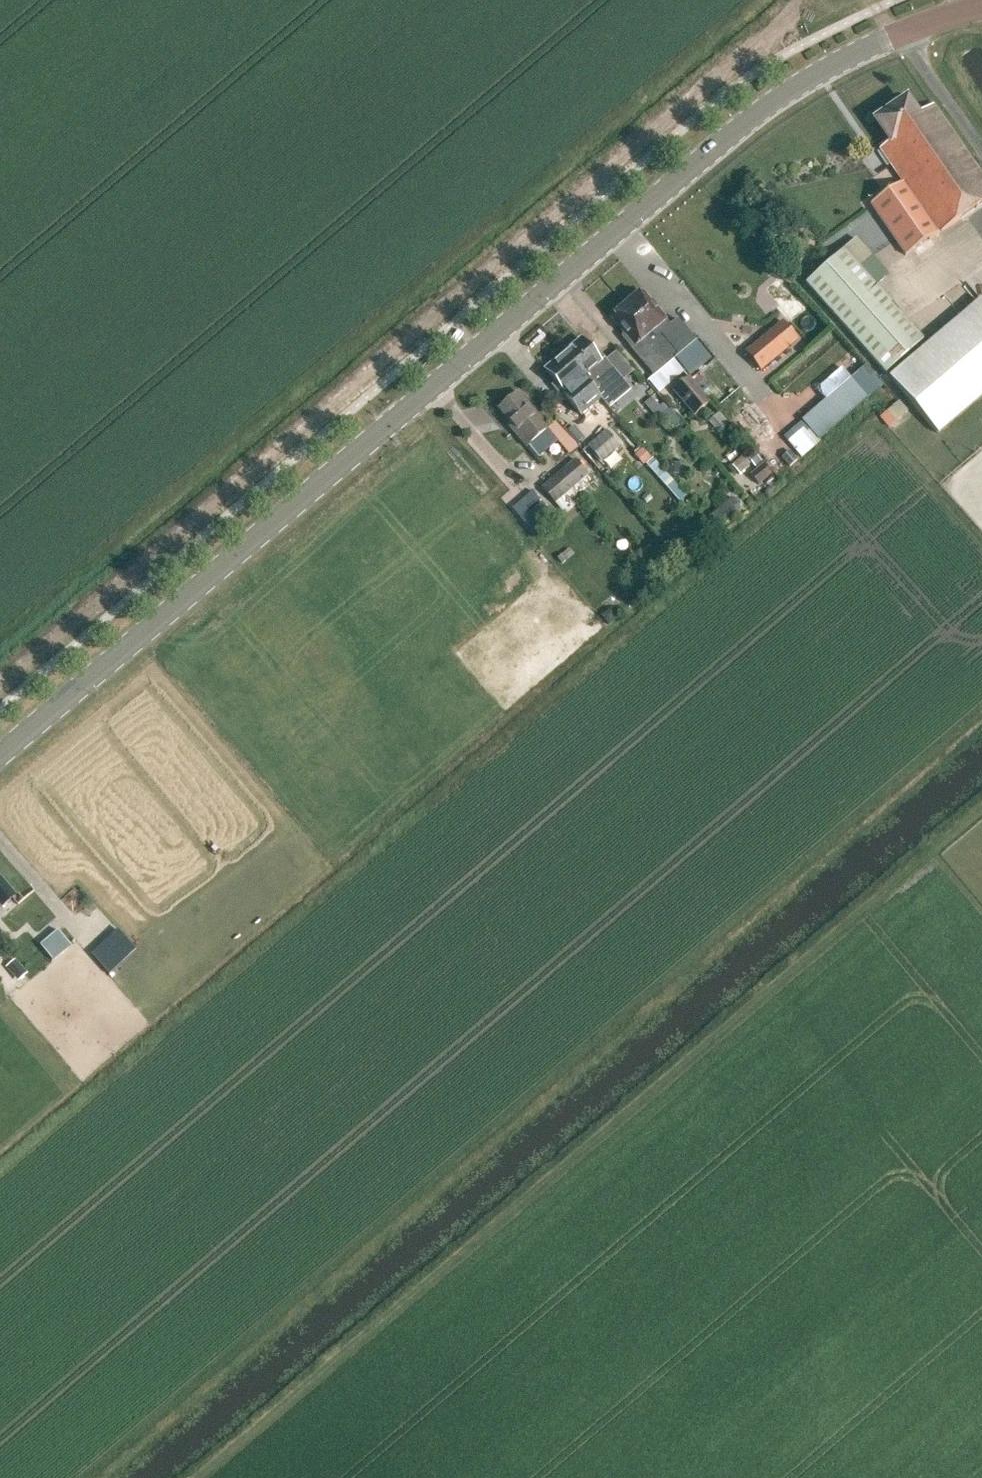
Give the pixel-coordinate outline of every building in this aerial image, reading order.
[(906,256),(981,204),(981,178),(932,106),(917,117),(906,101),(876,122),(890,143),(880,150),(903,183),(870,205),(906,256)] [(805,284),(885,374),(923,341),(843,251),(805,284)] [(644,339),(667,366),(696,341),(674,315),(666,322),(642,293),(627,306),(650,334),(644,339)] [(889,379),(938,435),(981,398),(981,304),(980,302),(889,379)] [(631,350),(654,377),(667,366),(644,339),(650,334),(627,306),(612,319),(635,347),(631,350)] [(782,322),(745,354),(760,372),(798,341),(782,322)] [(592,353),(581,340),(563,356),(595,394),(602,401),(624,383),(596,350),(592,353)] [(555,384),(552,387),(561,398),(564,395),(577,410),(595,394),(563,356),(545,371),(555,384)] [(688,379),(673,392),(694,417),(709,404),(688,379)] [(510,424),(508,426),(526,447),(525,447),(526,448),(549,429),(548,428),(518,394),(499,410),(510,424)] [(879,418),(888,429),(907,412),(898,401),(879,418)] [(719,415),(711,421),(720,431),(728,425),(719,415)] [(809,426),(796,436),(806,451),(820,441),(809,426)] [(574,427),(567,432),(577,445),(584,440),(574,427)] [(588,448),(601,463),(620,447),(606,432),(588,448)] [(636,456),(679,503),(686,498),(643,450),(636,456)] [(789,452),(781,459),(790,468),(797,462),(789,452)] [(541,489),(554,505),(588,476),(575,460),(541,489)] [(763,465),(750,477),(758,486),(771,475),(763,465)] [(532,492),(512,510),(530,532),(551,515),(542,503),(527,515),(526,513),(540,501),(532,492)] [(710,518),(719,528),(740,509),(732,499),(710,518)] [(2,906),(14,896),(0,879),(0,904),(2,906)] [(38,947),(50,961),(68,946),(56,931),(38,947)] [(21,968),(12,976),(17,982),(27,974),(21,968)]
